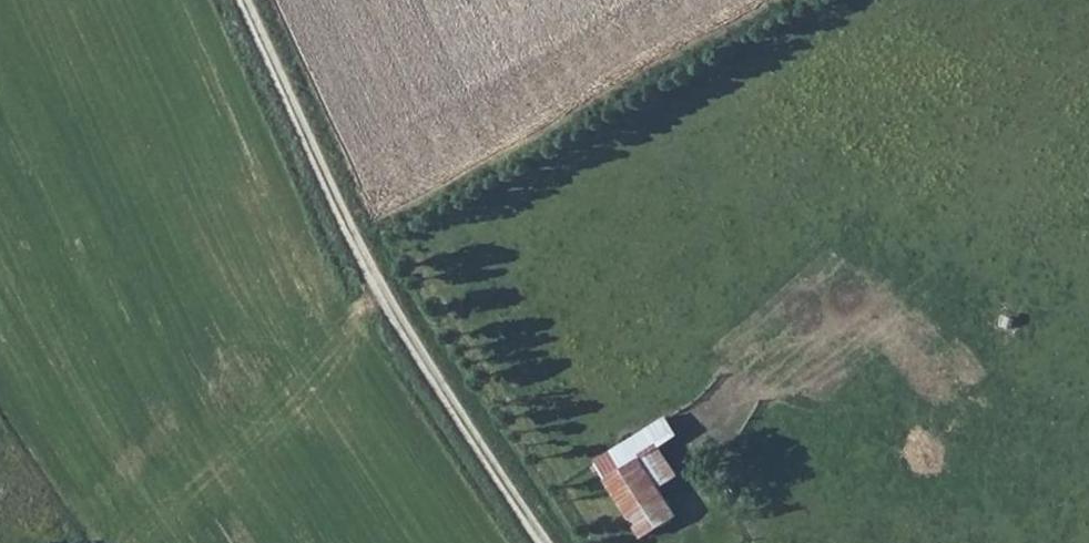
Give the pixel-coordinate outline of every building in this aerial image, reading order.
[(622,472),(604,484),(640,537),(674,513),(640,460),(670,441),(658,423),(610,454),(622,472)]
